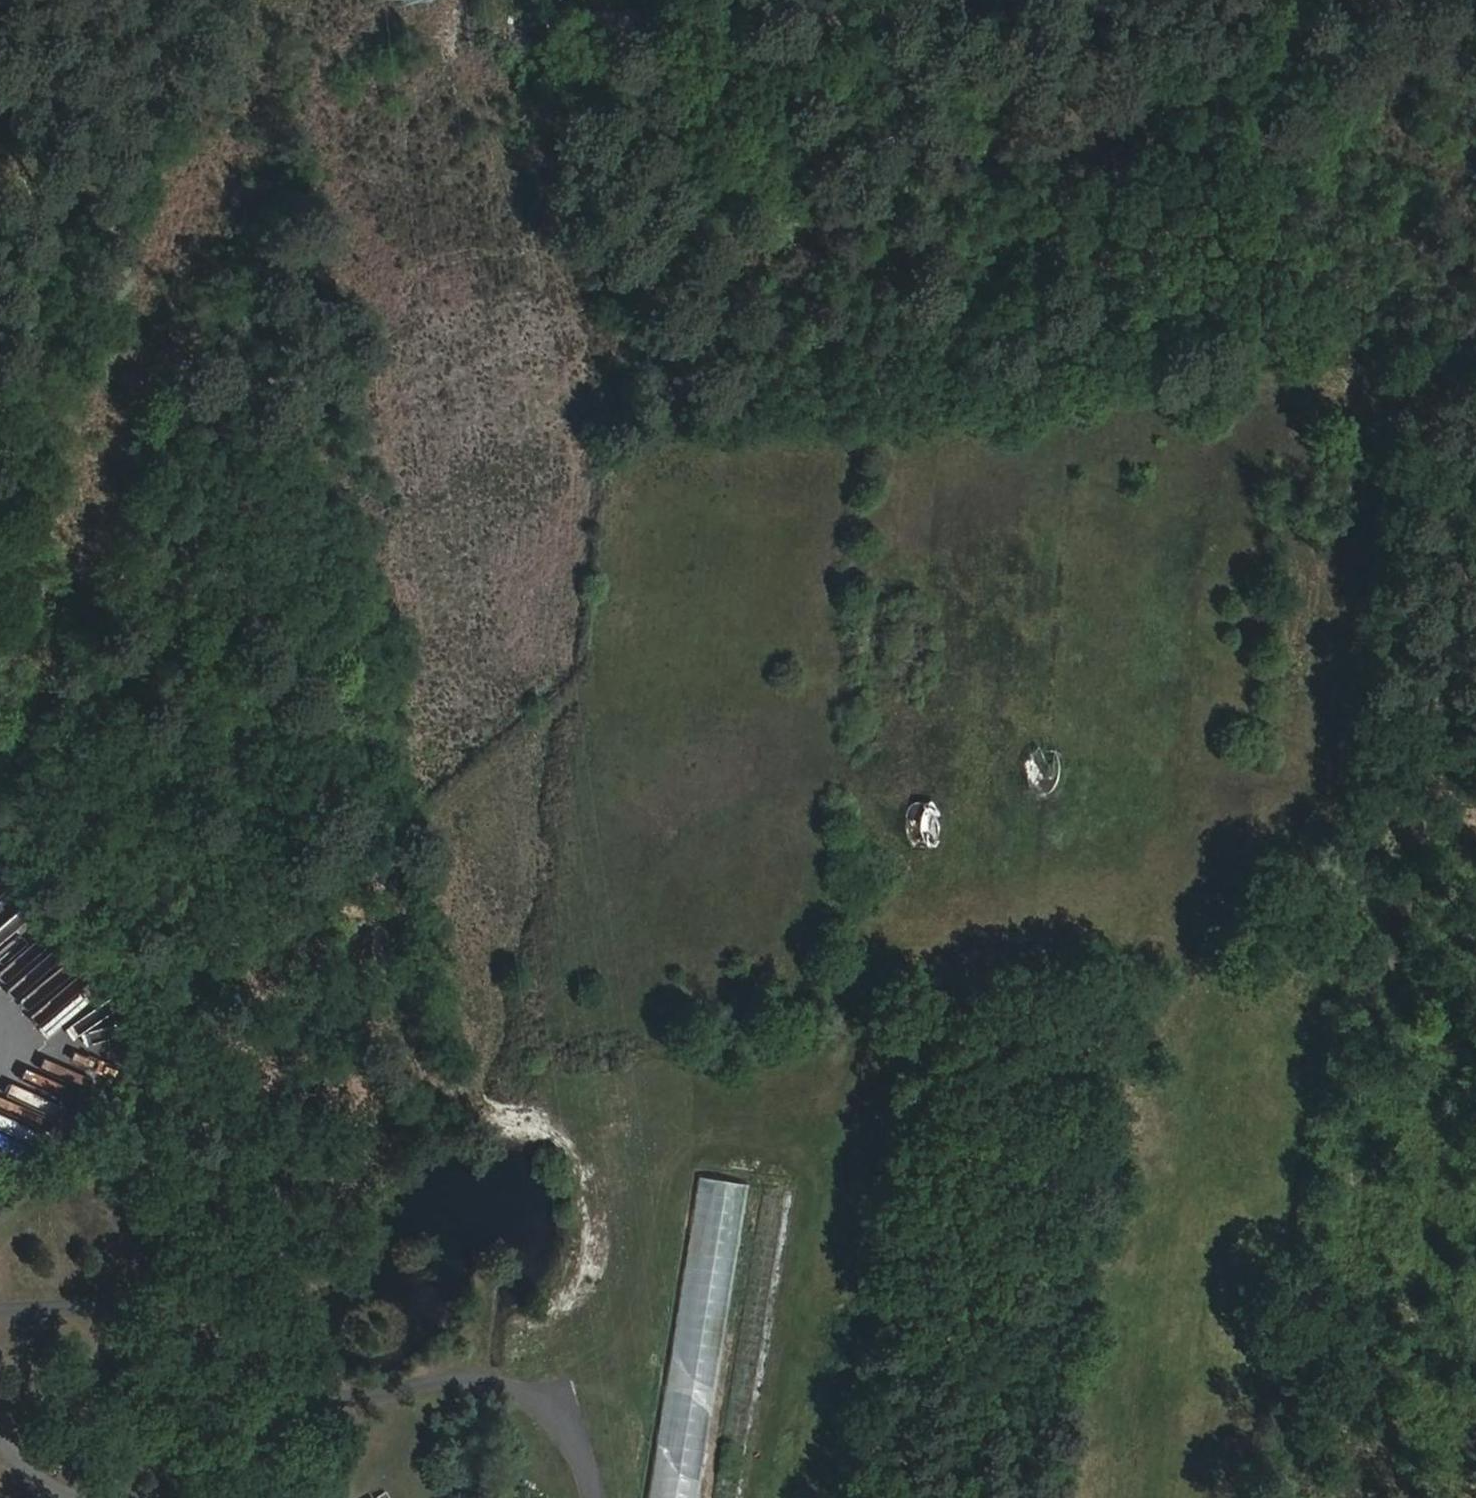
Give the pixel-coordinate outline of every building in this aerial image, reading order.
[(633,44),(634,13),(547,11),(546,41),(633,44)] [(908,808),(914,839),(940,834),(934,803),(908,808)] [(648,1497),(698,1497),(744,1181),(695,1174),(648,1497)] [(299,1488),(294,1486),(290,1497),(296,1497),(299,1488)] [(315,1493),(299,1488),(296,1497),(313,1497),(315,1493)]
